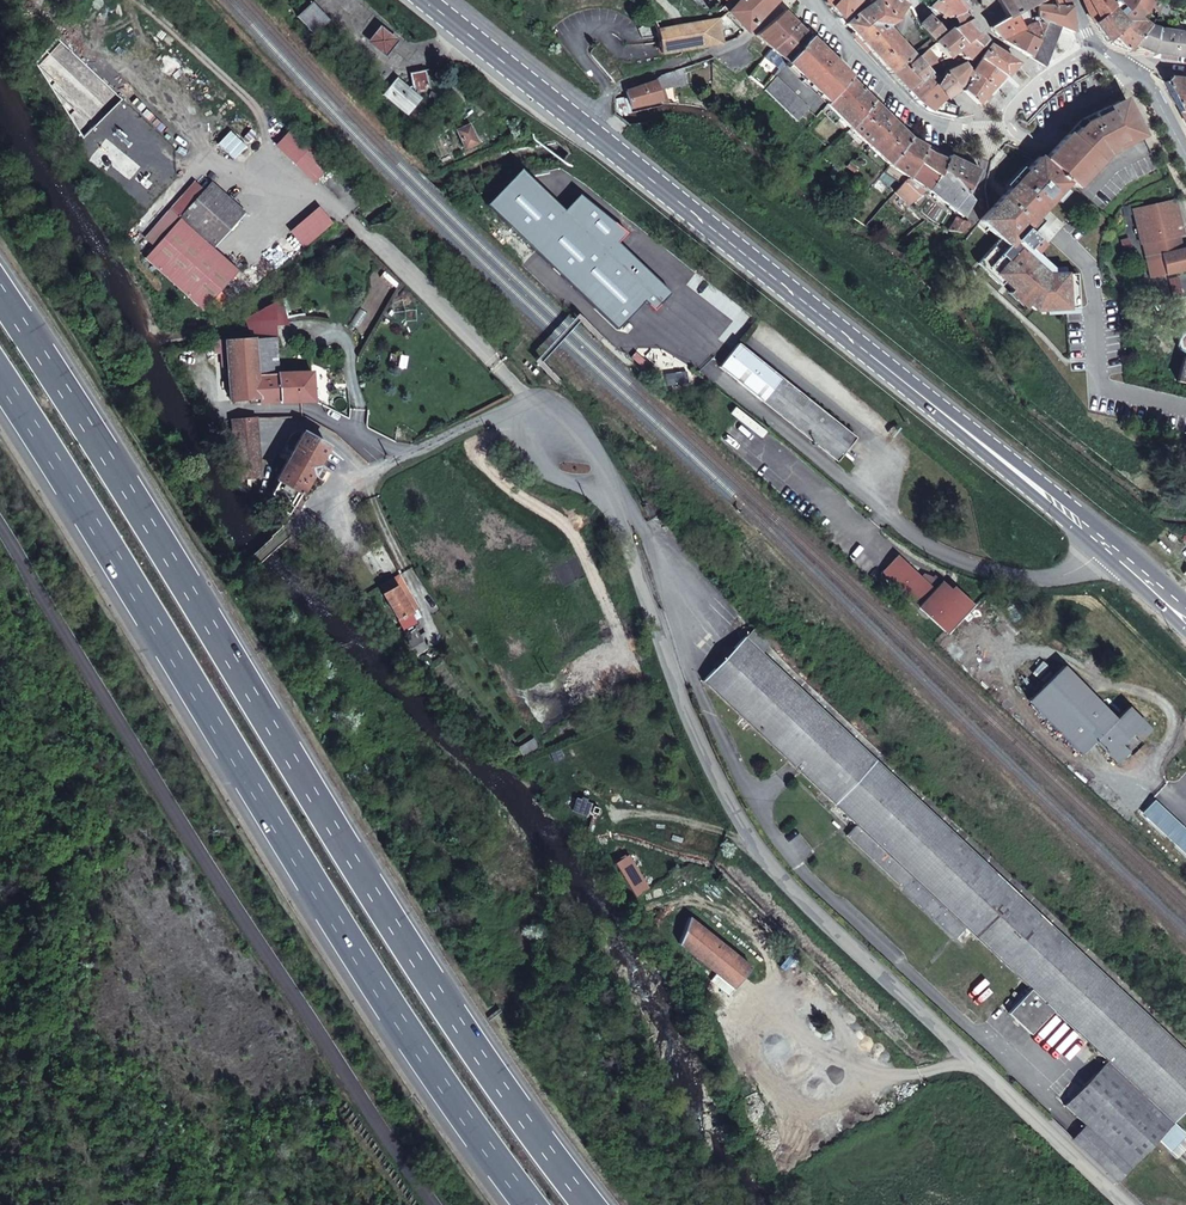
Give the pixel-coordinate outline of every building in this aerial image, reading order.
[(733,6),(732,6),(726,12),(745,32),(775,0),(738,0),(733,6)] [(832,7),(841,18),(860,0),(839,0),(832,7)] [(891,73),(901,65),(904,68),(916,58),(887,26),(899,19),(898,17),(908,5),(900,0),(878,0),(856,15),(847,24),(857,35),(891,73)] [(959,0),(936,0),(929,8),(950,18),(953,16),(962,13),(965,8),(959,0)] [(1000,4),(1007,16),(1008,18),(1014,15),(1033,4),(1041,0),(998,0),(1000,4)] [(1089,0),(1084,0),(1085,2),(1087,7),(1089,12),(1092,17),(1094,21),(1099,18),(1089,0)] [(1109,0),(1089,0),(1099,18),(1094,21),(1095,22),(1115,7),(1112,4),(1109,0)] [(1120,0),(1117,0),(1112,4),(1115,7),(1095,22),(1108,42),(1129,24),(1134,29),(1142,18),(1146,14),(1133,6),(1129,11),(1120,0)] [(1129,11),(1133,6),(1137,0),(1120,0),(1129,11)] [(1133,6),(1146,14),(1147,15),(1156,0),(1137,0),(1133,6)] [(328,20),(312,3),(311,4),(307,8),(298,16),(314,33),(328,20)] [(1007,16),(1000,4),(996,6),(1003,19),(1007,16)] [(1041,24),(1038,18),(1037,5),(1033,4),(1014,15),(1021,29),(1002,39),(1002,40),(1029,56),(1037,40),(1041,34),(1044,26),(1041,24)] [(1057,5),(1037,5),(1038,18),(1041,24),(1044,26),(1057,31),(1059,26),(1074,32),(1072,5),(1057,5)] [(798,23),(785,11),(756,35),(773,50),(798,23)] [(980,30),(973,21),(969,19),(962,13),(953,16),(957,26),(952,28),(965,44),(980,30)] [(945,31),(931,15),(920,24),(919,25),(934,42),(945,34),(945,31)] [(1021,29),(1014,15),(1008,18),(1007,16),(1003,19),(1001,20),(990,27),(1002,39),(1021,29)] [(1134,29),(1129,24),(1108,42),(1108,43),(1116,36),(1130,51),(1136,44),(1151,25),(1142,18),(1134,29)] [(718,19),(657,30),(661,54),(683,50),(721,44),(718,19)] [(811,37),(798,23),(773,50),(778,54),(783,58),(786,61),(787,62),(811,37)] [(1159,29),(1151,25),(1136,44),(1139,46),(1140,47),(1154,52),(1185,57),(1185,33),(1159,29)] [(1057,31),(1044,26),(1041,34),(1037,40),(1029,56),(1044,65),(1057,31)] [(965,44),(952,28),(945,34),(934,42),(948,58),(954,53),(965,44)] [(986,40),(980,30),(965,44),(954,53),(968,60),(986,40)] [(811,37),(787,62),(828,103),(842,87),(831,76),(840,66),(811,37)] [(1017,63),(990,45),(980,59),(1005,76),(1017,63)] [(938,62),(927,48),(917,57),(926,67),(938,62)] [(778,54),(773,50),(765,58),(771,63),(778,54)] [(926,67),(917,57),(916,58),(904,68),(901,65),(891,73),(907,91),(908,90),(917,82),(918,83),(931,73),(926,67)] [(786,61),(783,58),(775,67),(779,70),(786,61)] [(1005,76),(980,59),(973,70),(972,72),(995,86),(1005,76)] [(969,68),(966,63),(962,63),(942,72),(943,74),(945,74),(956,90),(961,86),(965,88),(972,72),(968,70),(969,68)] [(851,77),(840,66),(831,76),(842,87),(851,77)] [(688,84),(684,67),(665,74),(668,88),(676,85),(688,84)] [(428,85),(425,70),(410,73),(413,88),(417,87),(418,90),(425,89),(424,86),(428,85)] [(940,78),(933,71),(931,73),(918,83),(917,82),(908,90),(918,101),(935,85),(940,78)] [(995,86),(972,72),(963,91),(978,104),(984,98),(990,92),(995,86)] [(668,88),(665,74),(656,81),(658,90),(668,88)] [(956,90),(945,74),(943,74),(940,78),(935,85),(946,98),(956,90)] [(808,108),(776,77),(764,90),(796,122),(808,108)] [(874,101),(851,77),(842,87),(828,103),(827,104),(843,120),(851,128),(874,101)] [(1169,77),(1164,83),(1180,112),(1185,122),(1185,79),(1169,77)] [(420,99),(396,78),(383,93),(408,113),(420,99)] [(658,90),(656,81),(628,91),(632,107),(661,100),(658,90)] [(946,98),(935,85),(918,101),(933,112),(933,111),(956,117),(959,106),(943,101),(946,98)] [(911,137),(874,101),(851,128),(870,146),(890,164),(911,137)] [(1121,110),(1118,102),(1104,109),(1097,119),(1105,127),(1116,110),(1125,115),(1130,108),(1129,106),(1121,110)] [(843,120),(827,104),(821,111),(837,127),(843,120)] [(1125,115),(1116,110),(1105,127),(1097,119),(1085,130),(1071,143),(1053,161),(1054,162),(1053,163),(1047,156),(1044,159),(1042,161),(1049,167),(1051,165),(1058,172),(1056,174),(1058,176),(1060,174),(1065,179),(1071,185),(1103,150),(1141,132),(1130,108),(1125,115)] [(237,116),(230,109),(225,115),(232,121),(237,116)] [(1097,117),(1083,124),(1081,126),(1085,130),(1097,119),(1104,109),(1095,113),(1097,117)] [(1095,113),(1080,120),(1078,123),(1081,126),(1083,124),(1097,117),(1095,113)] [(1081,126),(1078,123),(1067,134),(1070,137),(1081,126)] [(465,149),(479,143),(470,124),(457,130),(465,149)] [(1085,130),(1081,126),(1070,137),(1067,134),(1065,137),(1071,143),(1085,130)] [(277,144),(316,181),(330,167),(291,129),(277,144)] [(1141,132),(1103,150),(1071,185),(1075,188),(1106,155),(1144,136),(1141,132)] [(927,146),(911,137),(890,164),(909,177),(919,161),(917,160),(925,149),(927,146)] [(1071,143),(1065,137),(1047,156),(1053,163),(1054,162),(1053,161),(1071,143)] [(947,159),(933,153),(925,149),(917,160),(919,161),(938,175),(942,170),(947,159)] [(1011,159),(1001,149),(995,156),(1005,166),(1011,159)] [(980,170),(949,155),(947,159),(942,170),(956,180),(967,194),(980,170)] [(1049,167),(1042,161),(1039,158),(990,210),(980,220),(1000,238),(1008,246),(1012,242),(1017,236),(1024,229),(1036,216),(1066,183),(1063,180),(1065,179),(1060,174),(1058,176),(1056,174),(1058,172),(1051,165),(1049,167)] [(938,175),(919,161),(909,177),(928,189),(938,175)] [(854,172),(857,169),(850,162),(846,166),(854,172)] [(847,174),(837,164),(828,175),(838,184),(847,174)] [(626,232),(580,195),(564,211),(521,169),(487,205),(522,238),(618,329),(645,301),(655,310),(671,293),(617,241),(626,232)] [(956,180),(942,170),(928,189),(954,209),(963,217),(972,200),(967,194),(956,180)] [(920,196),(904,182),(895,192),(909,205),(920,196)] [(245,213),(211,183),(180,219),(213,248),(245,213)] [(1176,200),(1134,209),(1141,244),(1146,242),(1151,242),(1152,249),(1153,249),(1153,250),(1153,251),(1154,252),(1155,252),(1155,253),(1156,253),(1157,253),(1158,254),(1159,254),(1160,254),(1182,249),(1179,235),(1183,234),(1176,200)] [(292,233),(304,247),(332,223),(320,210),(292,233)] [(961,219),(957,216),(948,231),(961,233),(969,222),(961,219)] [(1038,218),(1036,216),(1024,229),(1029,233),(1038,223),(1038,218)] [(213,248),(180,219),(144,258),(203,310),(212,301),(218,294),(220,292),(238,271),(213,248)] [(1029,233),(1024,229),(1017,236),(1012,242),(1027,257),(1033,251),(1034,252),(1041,245),(1029,233)] [(1008,246),(1000,238),(980,260),(988,267),(1008,246)] [(1076,274),(1047,275),(1027,257),(1012,242),(1008,246),(988,267),(1034,310),(1046,297),(1055,307),(1055,309),(1077,308),(1076,274)] [(1154,252),(1153,251),(1153,250),(1153,249),(1152,249),(1151,242),(1146,242),(1151,262),(1164,270),(1160,254),(1159,254),(1158,254),(1157,253),(1156,253),(1155,253),(1155,252),(1154,252)] [(1164,270),(1165,275),(1166,275),(1185,270),(1185,248),(1160,254),(1164,270)] [(228,299),(220,292),(218,294),(212,301),(220,308),(228,299)] [(1055,307),(1046,297),(1034,310),(1055,309),(1055,307)] [(278,372),(276,339),(274,325),(284,322),(279,302),(251,329),(253,340),(225,342),(230,401),(258,398),(258,403),(313,401),(311,372),(281,374),(281,371),(278,372)] [(856,437),(739,344),(720,367),(837,460),(856,437)] [(1185,356),(1177,381),(1185,383),(1185,357),(1185,356)] [(261,477),(256,418),(232,419),(237,479),(261,477)] [(328,447),(303,433),(277,479),(280,481),(272,494),(292,505),(299,492),(301,493),(312,474),(316,467),(328,447)] [(316,467),(312,474),(318,477),(322,470),(316,467)] [(895,555),(880,571),(919,609),(941,588),(936,584),(938,582),(931,576),(922,573),(918,576),(895,555)] [(411,612),(396,586),(401,584),(404,582),(400,575),(379,587),(402,626),(415,619),(410,612),(411,612)] [(421,615),(401,584),(396,586),(411,612),(410,612),(415,619),(421,615)] [(941,588),(919,609),(944,632),(971,604),(951,586),(945,592),(941,588)] [(426,647),(416,631),(410,635),(413,640),(408,644),(415,655),(426,647)] [(745,636),(703,680),(741,716),(734,723),(745,733),(751,726),(857,824),(847,835),(957,937),(967,927),(1031,988),(1008,1013),(1031,1034),(1054,1009),(1108,1060),(1065,1105),(1086,1124),(1073,1139),(1118,1181),(1185,1109),(1185,1051),(745,636)] [(1116,720),(1063,666),(1028,700),(1081,754),(1095,740),(1116,762),(1149,730),(1127,708),(1116,720)] [(536,746),(532,740),(518,748),(522,755),(536,746)] [(563,758),(560,750),(550,754),(554,762),(563,758)] [(587,803),(566,795),(562,807),(583,814),(587,803)] [(1154,800),(1141,814),(1185,855),(1185,830),(1154,800)] [(642,878),(628,855),(614,863),(635,896),(642,878)] [(751,967),(690,918),(680,945),(688,951),(716,973),(710,980),(729,995),(734,988),(751,967)]
